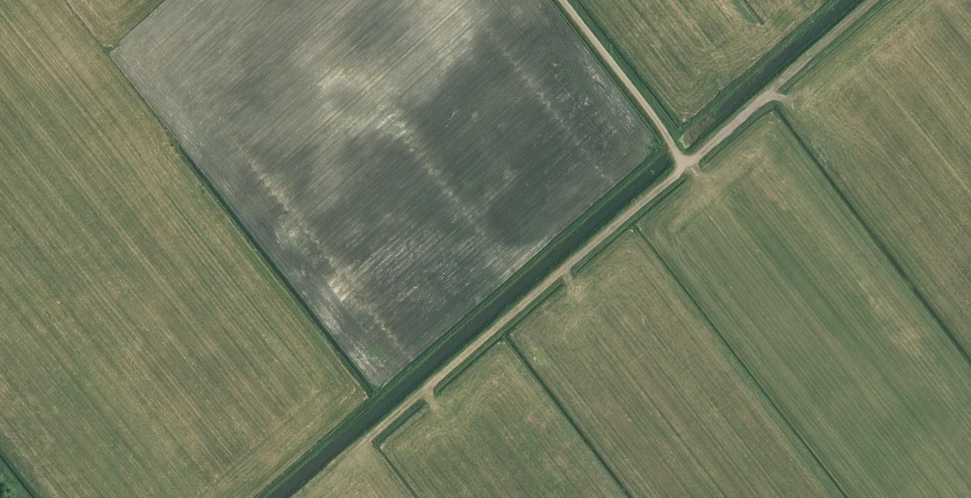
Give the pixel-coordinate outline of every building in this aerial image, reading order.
[(684,145),(689,140),(684,134),(679,139),(684,145)]
